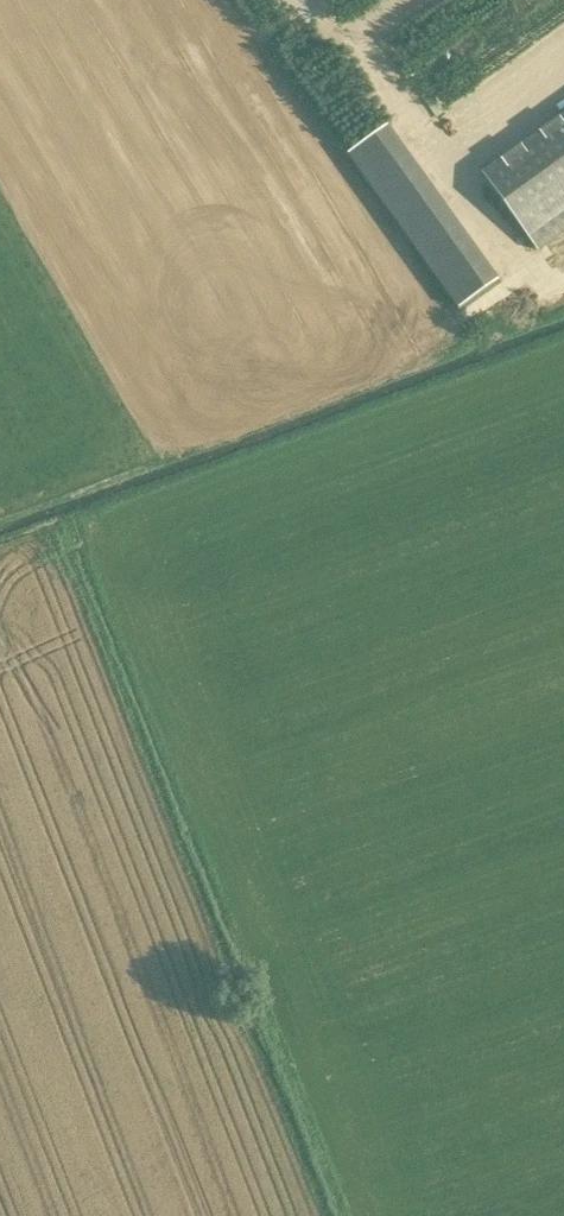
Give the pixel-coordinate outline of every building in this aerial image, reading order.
[(458,306),(498,277),(386,124),(347,152),(458,306)] [(563,242),(563,124),(487,179),(543,256),(563,242)]
